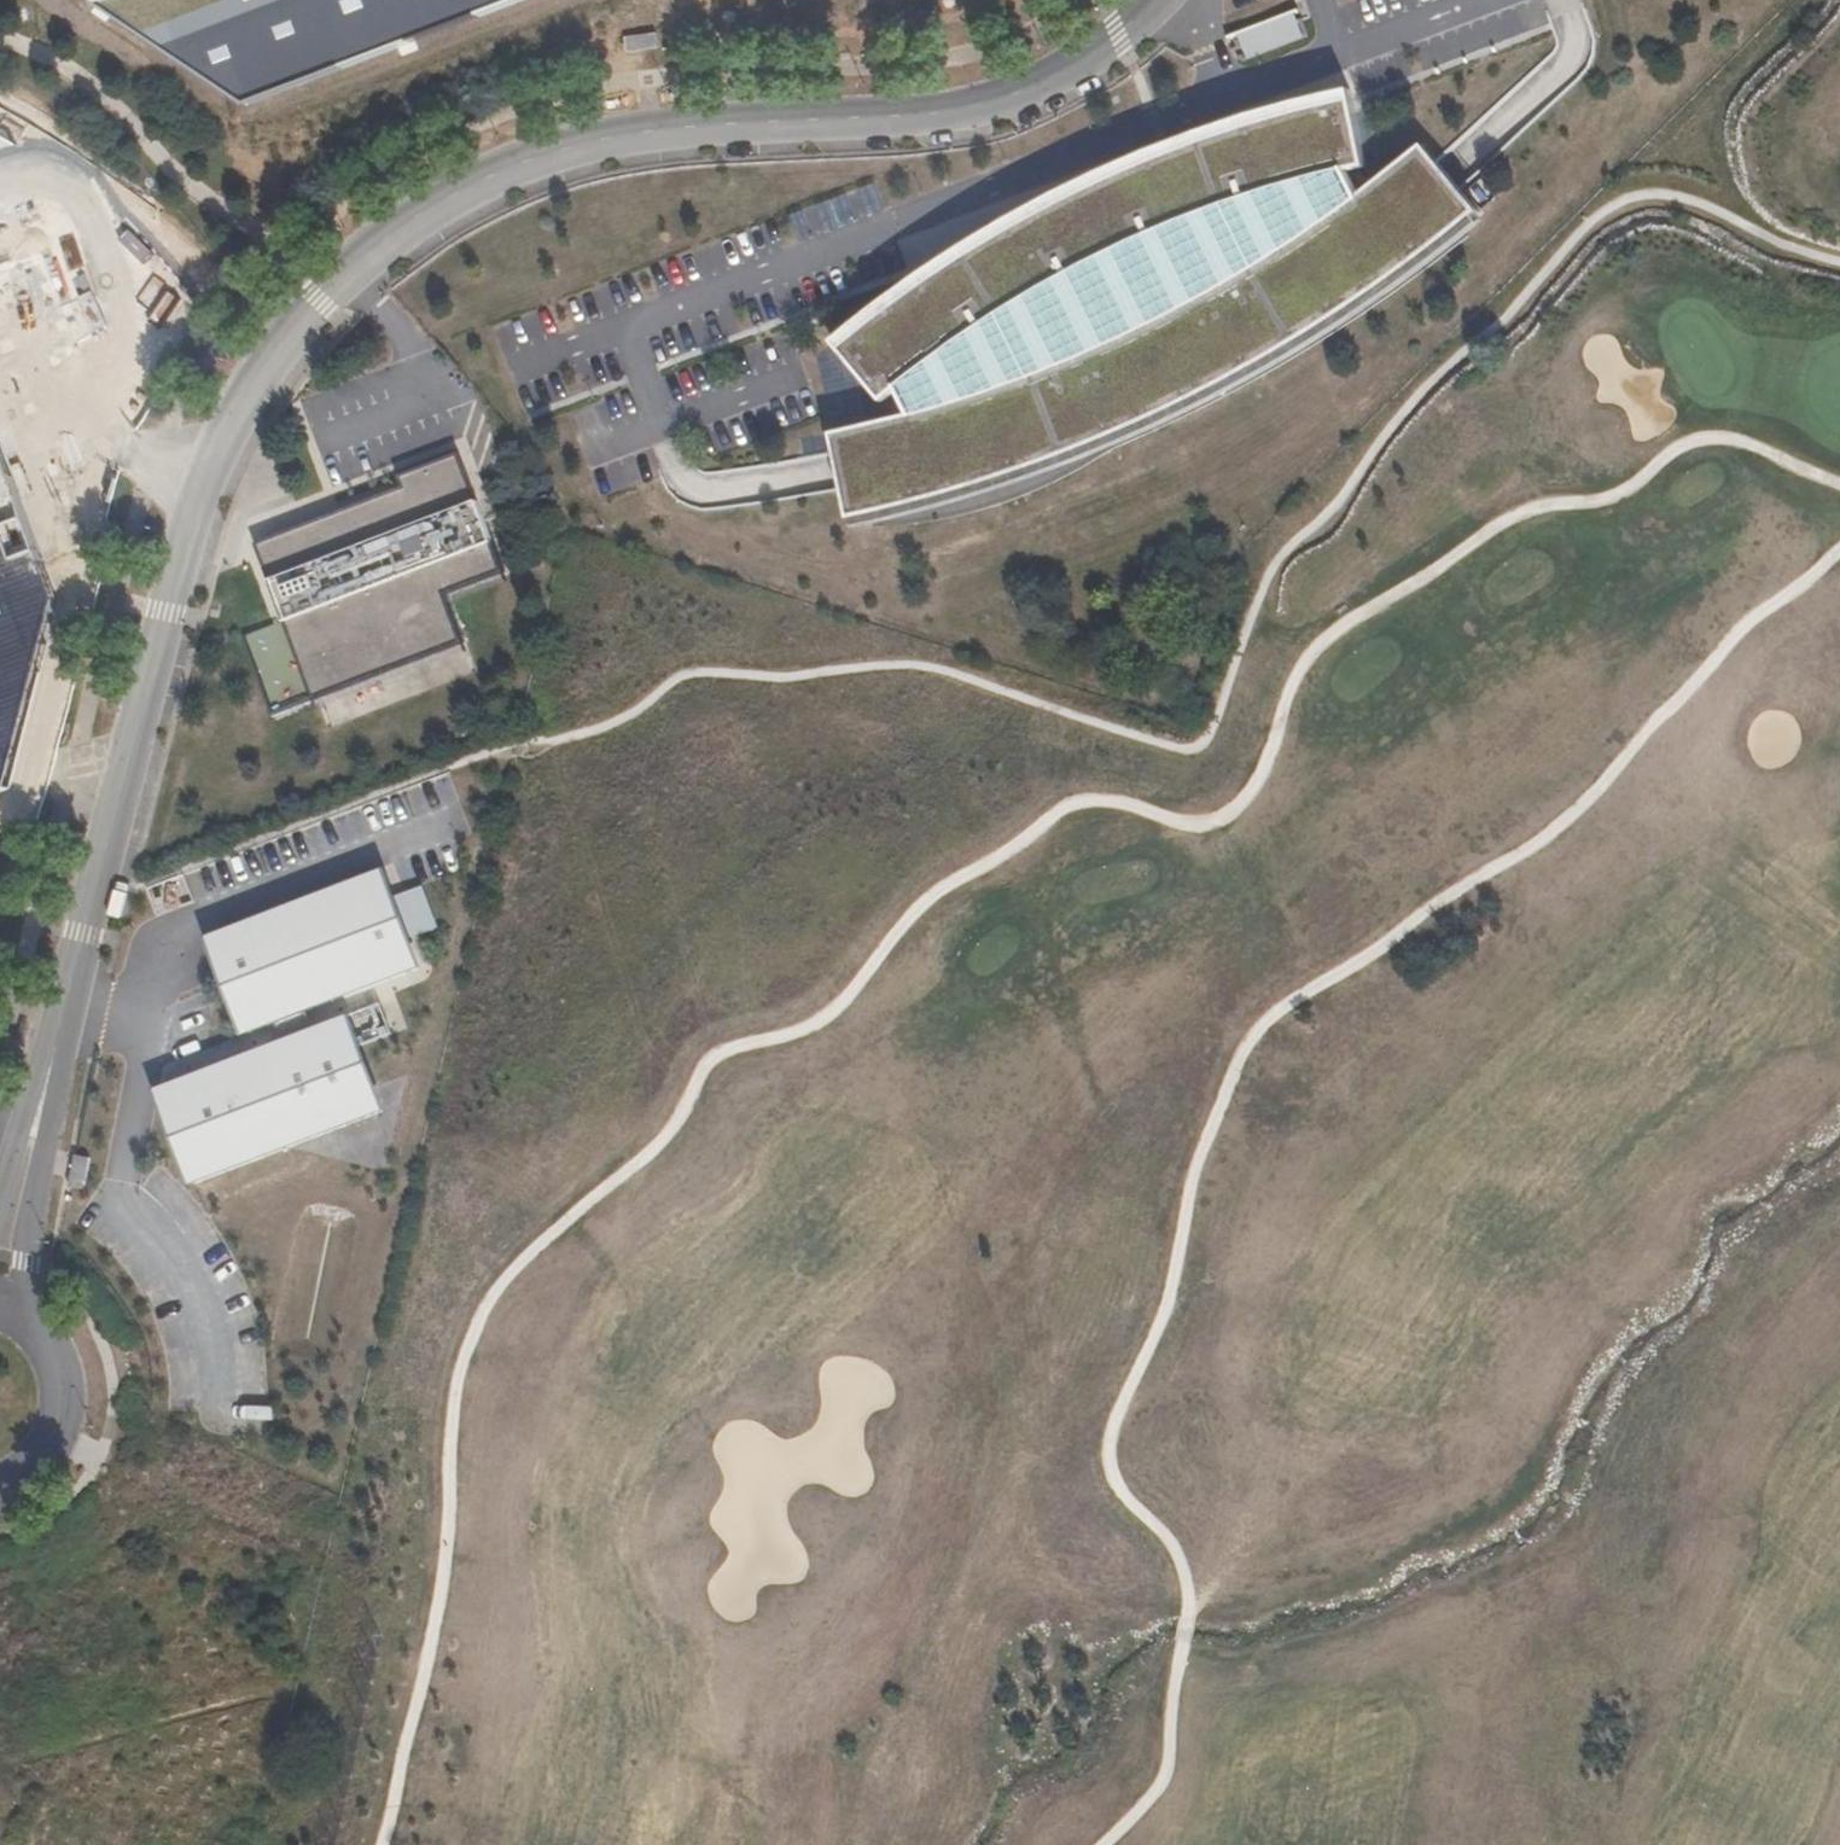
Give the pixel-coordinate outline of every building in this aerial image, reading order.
[(251,107),(528,0),(114,0),(99,6),(251,107)] [(1296,12),(1239,33),(1249,59),(1306,39),(1296,12)] [(1371,183),(1345,82),(1265,104),(1161,138),(1063,182),(943,250),(881,296),(835,340),(896,415),(827,432),(838,471),(850,516),(991,478),(1083,443),(1185,395),(1290,342),(1367,294),(1474,212),(1446,178),(1420,146),(1371,183)] [(466,454),(259,537),(292,620),(255,639),(287,726),(468,649),(448,599),(509,577),(466,454)] [(379,868),(200,934),(237,1034),(416,968),(406,940),(390,897),(379,868)] [(421,885),(390,897),(406,940),(438,929),(421,885)] [(343,1014),(150,1088),(187,1184),(379,1110),(343,1014)] [(85,1189),(89,1159),(75,1157),(71,1187),(85,1189)]
